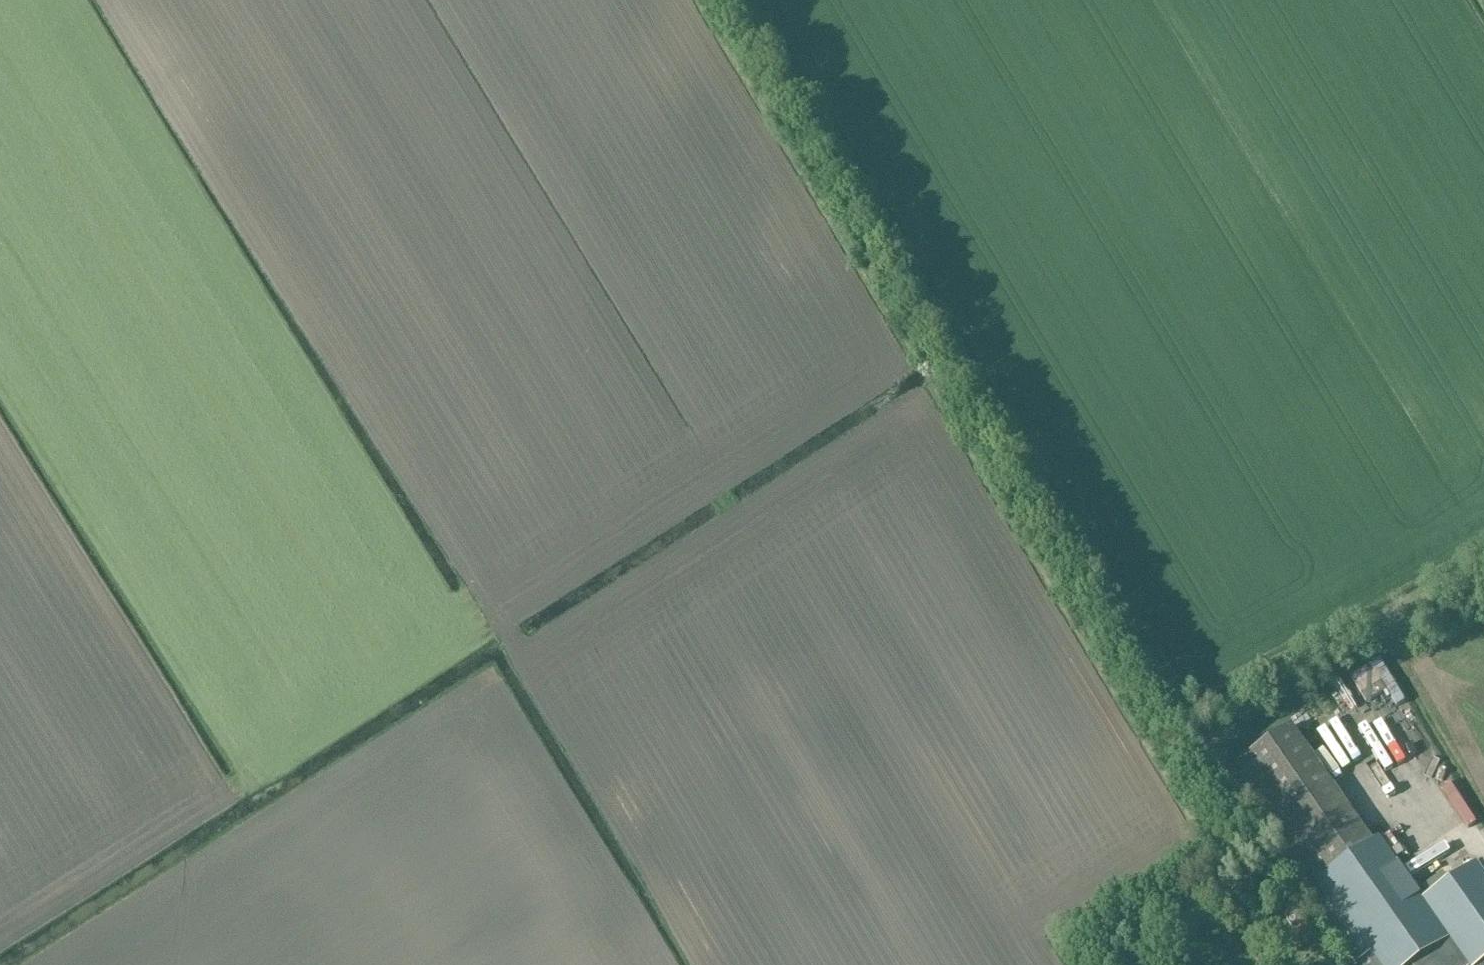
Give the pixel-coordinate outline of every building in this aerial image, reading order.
[(1396,691),(1404,686),(1392,664),(1383,670),(1396,691)] [(1477,864),(1424,901),(1379,838),(1372,843),(1363,830),(1292,727),(1229,771),(1310,887),(1306,890),(1357,962),(1371,952),(1373,955),(1358,964),(1483,964),(1483,874),(1477,864)] [(1293,935),(1310,923),(1301,910),(1284,922),(1293,935)]
